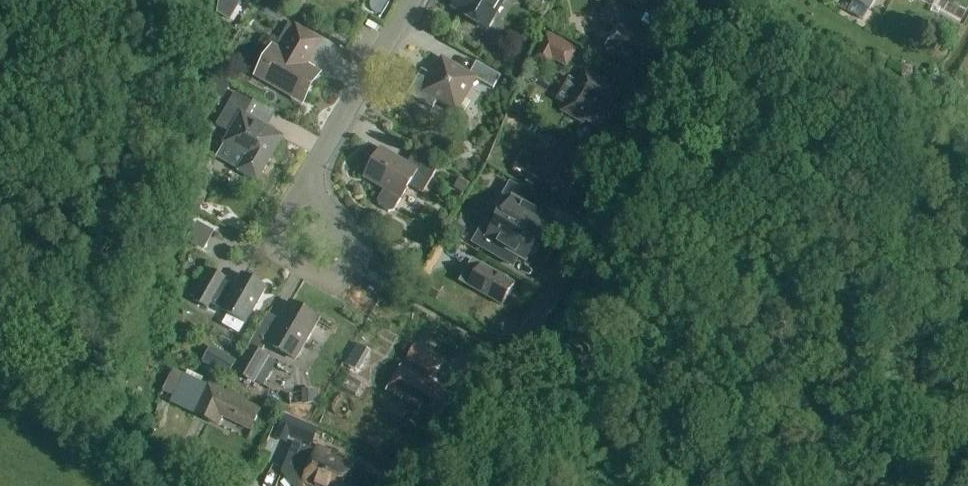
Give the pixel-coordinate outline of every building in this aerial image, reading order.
[(252,0),(219,0),(217,13),(230,21),(242,1),(249,4),(252,0)] [(447,0),(425,0),(424,1),(439,12),(447,0)] [(451,7),(460,13),(459,15),(486,31),(505,0),(456,0),(451,7)] [(853,1),(847,12),(863,20),(868,10),(874,0),(851,0),(853,1)] [(654,46),(628,31),(636,16),(610,1),(599,20),(620,31),(608,52),(640,70),(654,46)] [(574,16),(564,35),(604,54),(613,35),(574,16)] [(317,42),(296,30),(282,54),(273,49),(257,76),(306,104),(322,78),(303,67),(317,42)] [(350,38),(336,30),(331,39),(345,47),(350,38)] [(566,67),(577,49),(549,32),(533,59),(548,68),(553,59),(566,67)] [(508,40),(497,65),(517,74),(528,49),(508,40)] [(431,77),(421,71),(407,95),(431,109),(436,102),(455,113),(474,81),(491,90),(499,77),(475,63),(468,75),(441,60),(431,77)] [(611,109),(619,96),(620,93),(597,79),(598,77),(585,69),(577,83),(569,78),(556,100),(564,105),(560,111),(584,125),(586,122),(603,132),(615,112),(611,109)] [(225,100),(233,86),(217,78),(209,92),(225,100)] [(256,182),(281,138),(246,117),(253,104),(235,94),(216,127),(229,134),(224,144),(218,155),(219,160),(237,170),(237,171),(256,182)] [(464,113),(476,119),(482,106),(471,100),(464,113)] [(522,153),(514,167),(540,182),(542,179),(554,186),(555,183),(570,191),(579,174),(575,172),(578,167),(547,149),(542,157),(534,152),(531,158),(522,153)] [(379,150),(363,177),(384,189),(377,203),(378,207),(388,214),(393,212),(409,187),(423,195),(439,168),(414,153),(406,166),(379,150)] [(453,188),(465,195),(471,183),(460,177),(453,188)] [(499,218),(540,242),(549,227),(547,225),(550,220),(541,215),(547,205),(510,184),(503,195),(512,200),(501,218),(499,217),(499,218)] [(540,242),(499,218),(487,236),(479,231),(473,243),(509,265),(515,255),(524,259),(527,255),(529,256),(537,241),(539,243),(540,242)] [(467,229),(454,222),(447,233),(460,240),(467,229)] [(514,285),(479,265),(472,260),(459,282),(501,307),(514,285)] [(245,325),(265,289),(241,275),(233,288),(222,282),(224,279),(209,271),(201,285),(197,282),(189,298),(194,300),(193,302),(207,310),(210,305),(221,311),(221,312),(228,316),(223,325),(240,334),(245,325)] [(268,314),(250,347),(261,353),(265,345),(293,362),(318,319),(290,303),(279,321),(268,314)] [(369,355),(351,345),(327,389),(347,399),(352,391),(358,394),(376,360),(389,366),(398,351),(378,340),(369,355)] [(414,345),(406,360),(431,375),(439,360),(414,345)] [(262,387),(272,369),(262,364),(267,356),(261,353),(250,347),(236,372),(262,387)] [(185,376),(183,375),(173,370),(163,392),(173,397),(171,402),(218,424),(222,416),(251,430),(260,410),(209,385),(208,387),(201,384),(203,378),(188,371),(185,376)] [(440,416),(449,401),(445,399),(447,396),(418,379),(405,401),(419,410),(422,406),(440,416)] [(313,388),(301,389),(302,404),(314,403),(313,388)] [(285,414),(275,438),(287,443),(290,435),(313,444),(320,428),(285,414)] [(348,466),(329,458),(331,452),(319,447),(318,451),(295,442),(281,474),(292,485),(301,485),(307,481),(317,485),(339,485),(348,466)]
